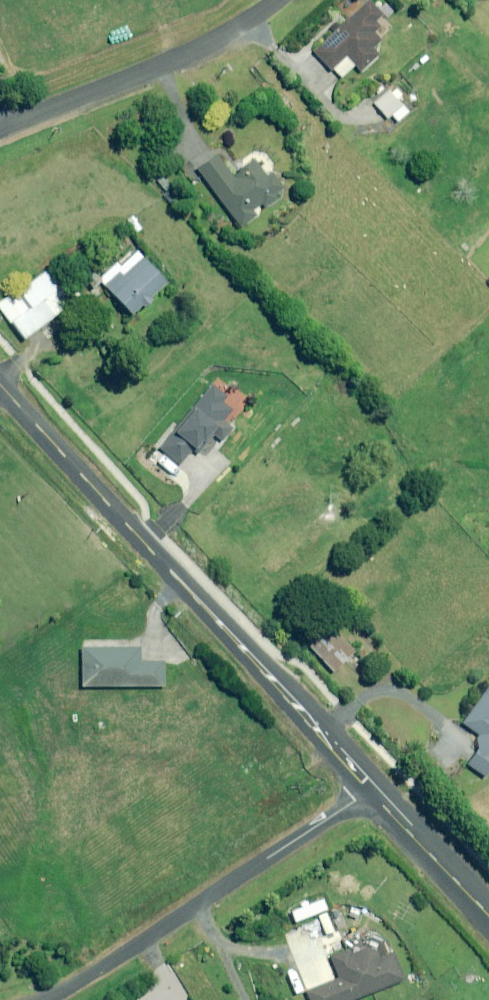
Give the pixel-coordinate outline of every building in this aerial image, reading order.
[(311,54),(327,71),(330,68),(340,78),(355,64),(360,70),(379,52),(373,46),(381,39),(374,31),(380,25),(375,20),(383,12),(372,0),(368,0),(311,54)] [(402,105),(390,91),(374,103),(386,118),(402,105)] [(233,175),(218,154),(197,169),(239,227),(255,216),(251,210),(263,201),(266,205),(277,197),(274,193),(282,187),(272,173),(267,178),(254,160),(233,175)] [(171,185),(165,174),(157,179),(162,190),(171,185)] [(168,283),(138,251),(121,267),(118,263),(99,280),(133,316),(168,283)] [(81,296),(55,263),(0,309),(0,316),(23,344),(81,296)] [(227,397),(213,385),(161,449),(180,464),(192,449),(197,453),(213,433),(222,441),(232,428),(223,421),(232,410),(223,403),(227,397)] [(329,620),(305,641),(332,673),(356,653),(329,620)] [(140,662),(141,648),(82,648),(82,686),(165,687),(165,662),(140,662)] [(462,724),(479,736),(473,744),(479,748),(467,764),(485,778),(488,772),(488,686),(462,724)] [(375,946),(354,954),(351,948),(328,957),(336,979),(303,992),(307,999),(352,999),(405,979),(396,955),(381,961),(375,946)]
